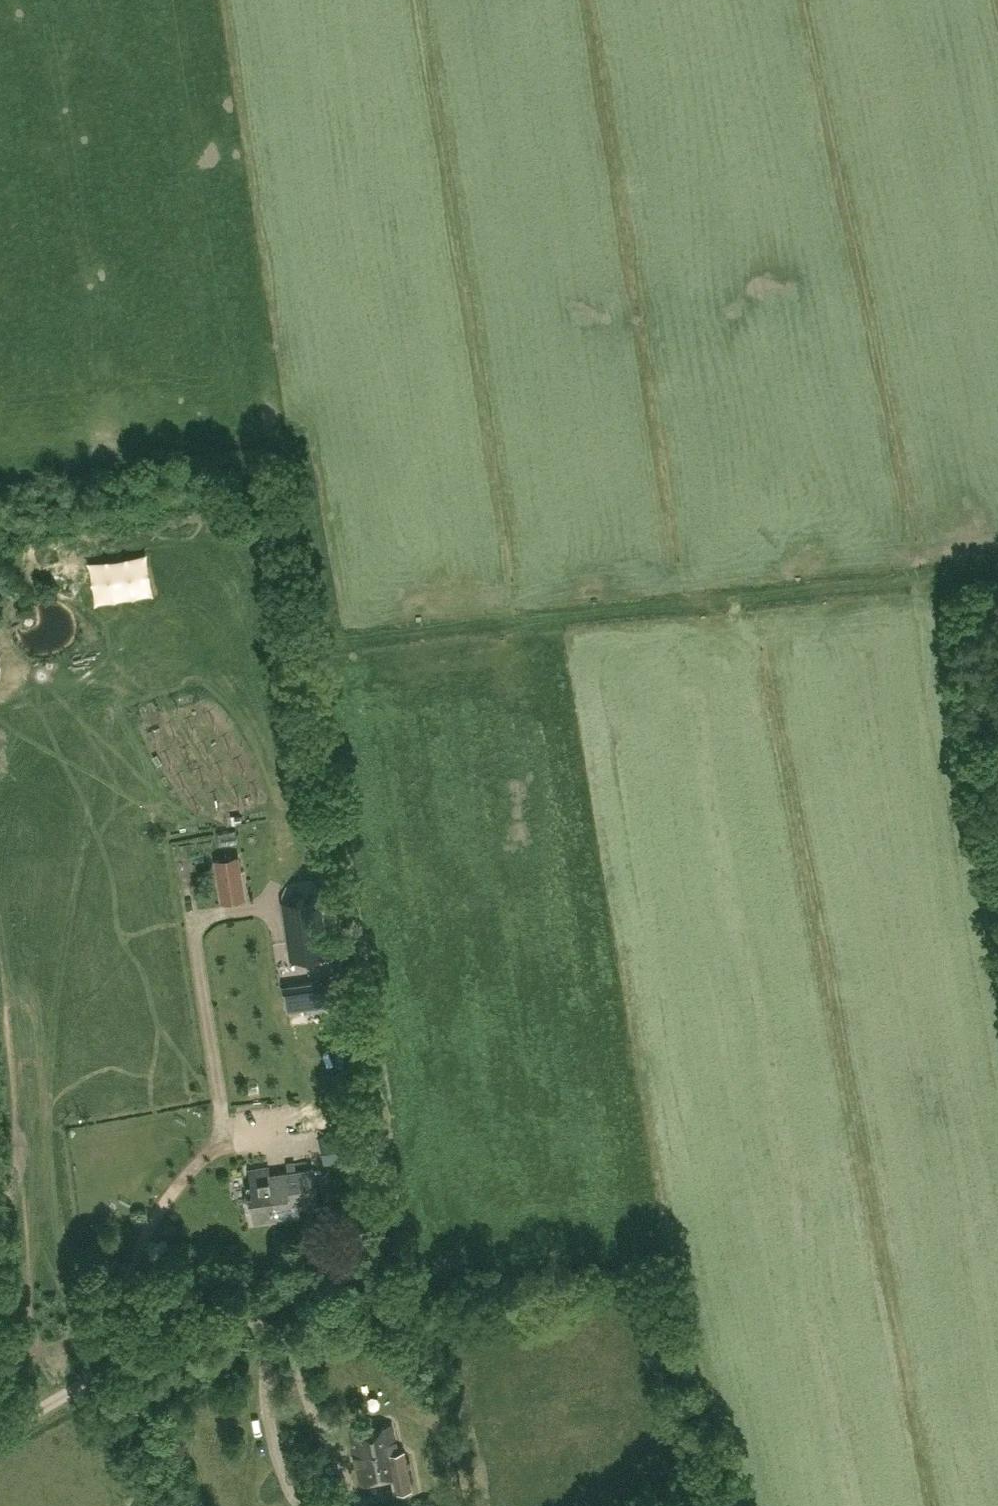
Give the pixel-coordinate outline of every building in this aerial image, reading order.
[(247,898),(239,854),(214,858),(222,902),(247,898)] [(327,950),(319,895),(284,900),(287,924),(291,923),(296,955),(327,950)] [(335,1001),(331,977),(319,979),(322,1003),(335,1001)] [(322,1003),(319,979),(283,984),(287,1008),(322,1003)] [(240,1107),(242,1126),(254,1125),(252,1106),(240,1107)] [(355,1130),(321,1136),(326,1163),(359,1157),(355,1130)] [(249,1193),(254,1219),(276,1215),(274,1203),(301,1198),(302,1203),(318,1200),(312,1165),(295,1168),(294,1160),(286,1161),(287,1170),(268,1173),(267,1165),(249,1168),(253,1192),(249,1193)] [(338,1216),(306,1228),(317,1257),(349,1245),(338,1216)] [(413,1485),(405,1450),(397,1452),(391,1422),(352,1430),(363,1482),(392,1475),(395,1489),(413,1485)]
